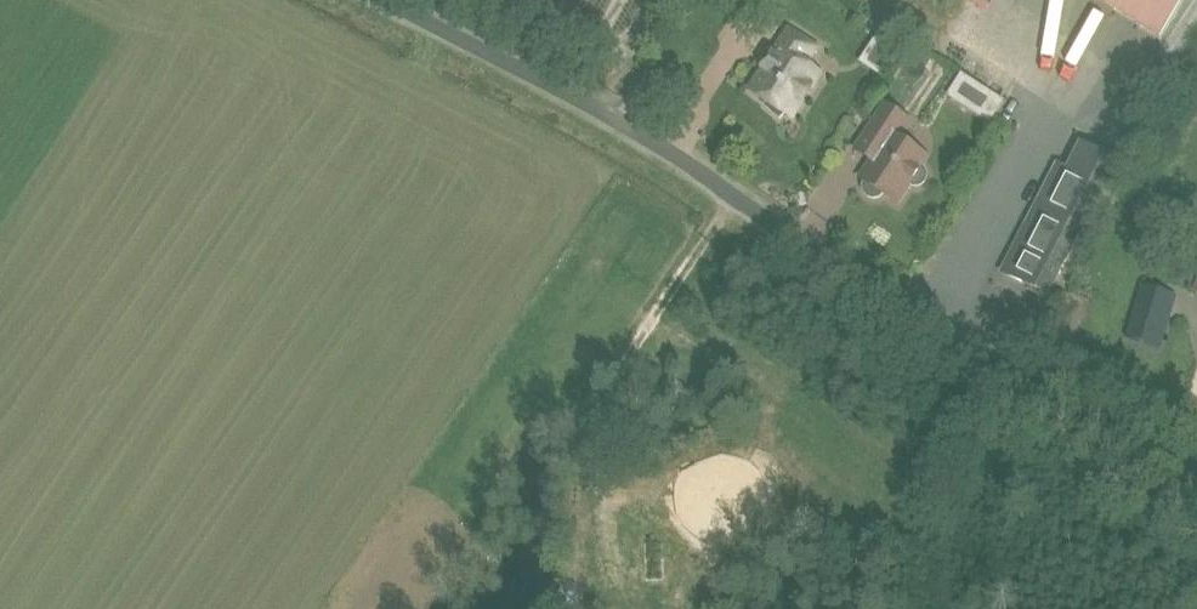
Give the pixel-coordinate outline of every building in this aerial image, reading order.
[(1187,0),(1100,0),(1161,40),(1187,0)] [(815,48),(789,31),(751,91),(768,102),(764,106),(780,120),(785,113),(791,117),(816,80),(800,69),(802,65),(807,68),(808,67),(804,64),(815,48)] [(1005,101),(992,93),(978,113),(992,122),(1005,101)] [(924,167),(922,166),(928,157),(899,138),(910,121),(886,105),(868,131),(885,142),(861,178),(865,181),(864,182),(864,184),(864,186),(864,188),(864,190),(864,191),(865,193),(866,194),(868,196),(869,197),(871,197),(873,198),(875,198),(876,198),(878,197),(880,197),(882,196),(883,194),(884,193),(898,202),(910,184),(912,185),(914,186),(916,186),(918,186),(919,186),(921,185),(923,184),(924,183),(926,181),(927,179),(927,177),(927,176),(927,174),(927,172),(926,170),(925,168),(924,167)] [(1072,171),(1064,167),(1008,275),(1048,295),(1117,162),(1085,145),(1072,171)] [(1160,349),(1170,319),(1137,308),(1127,338),(1160,349)]
